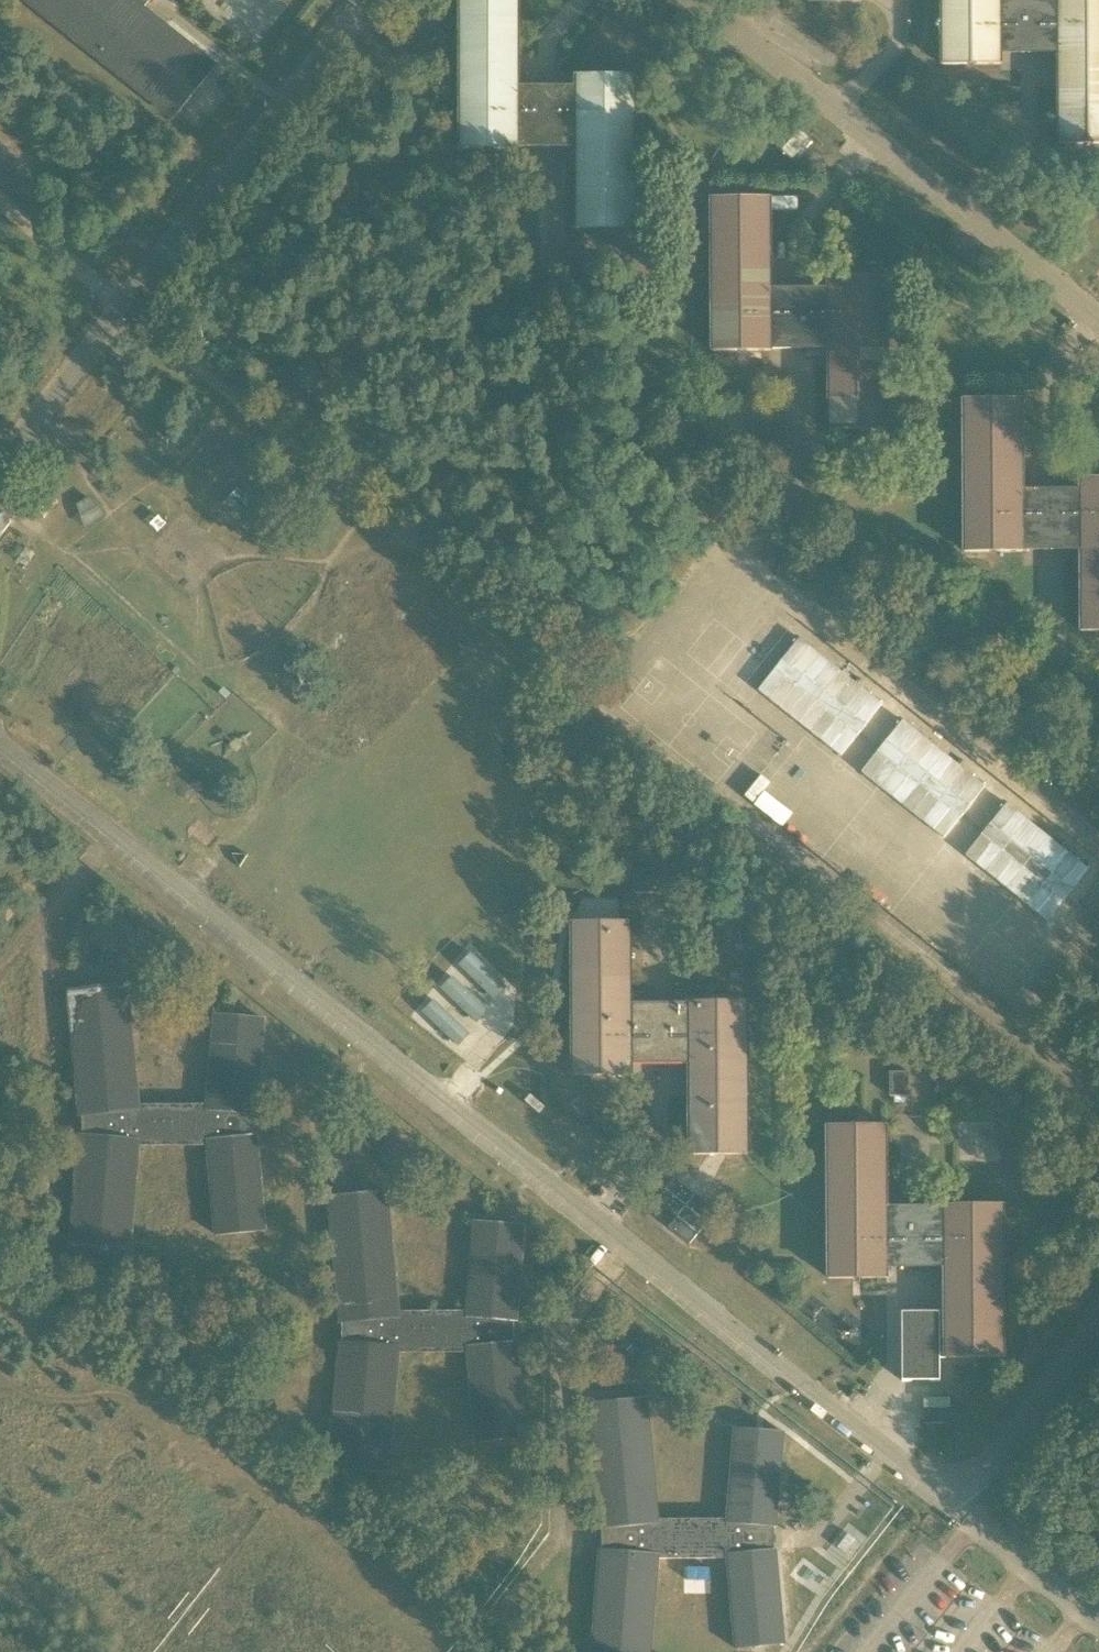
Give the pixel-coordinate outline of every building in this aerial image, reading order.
[(133,1),(131,0),(24,0),(174,119),(215,67),(143,9),(150,0),(134,0),(133,1)] [(576,229),(634,229),(635,78),(577,78),(577,89),(518,89),(518,0),(460,0),(460,149),(518,149),(518,147),(576,147),(576,229)] [(1000,64),(1000,53),(1058,53),(1059,144),(1098,144),(1098,0),(942,0),(942,65),(1000,64)] [(888,430),(887,279),(829,279),(829,290),(770,291),(770,200),(712,200),(713,351),(771,351),(771,349),(829,349),(829,430),(888,430)] [(188,321),(180,330),(189,337),(196,328),(188,321)] [(1023,552),(1023,550),(1081,550),(1081,631),(1098,631),(1098,480),(1081,480),(1081,491),(1023,492),(1022,401),(964,401),(965,552),(1023,552)] [(826,485),(825,461),(806,461),(806,485),(826,485)] [(0,522),(0,537),(16,520),(8,513),(0,522)] [(800,639),(758,691),(841,757),(882,705),(800,639)] [(902,720),(861,772),(944,838),(985,786),(902,720)] [(199,773),(191,784),(201,792),(210,782),(199,773)] [(1007,804),(965,856),(1048,922),(1089,870),(1007,804)] [(654,893),(654,869),(634,869),(634,893),(654,893)] [(689,1064),(690,1155),(748,1154),(747,1004),(689,1004),(689,1005),(631,1006),(630,924),(572,924),(573,1075),(631,1075),(631,1064),(689,1064)] [(471,954),(459,966),(495,1001),(507,989),(471,954)] [(453,977),(441,989),(477,1025),(489,1012),(453,977)] [(256,1113),(263,1021),(264,1021),(264,1020),(215,1016),(215,1017),(216,1017),(208,1106),(138,1106),(127,987),(127,985),(68,991),(68,992),(69,992),(81,1114),(80,1114),(80,1116),(85,1116),(86,1136),(80,1136),(80,1137),(81,1137),(71,1260),(70,1260),(70,1262),(129,1270),(129,1269),(138,1145),(208,1145),(217,1234),(216,1234),(216,1235),(266,1230),(266,1229),(264,1230),(256,1138),(257,1138),(256,1136),(252,1137),(252,1114),(256,1114),(256,1113)] [(434,1000),(422,1012),(459,1048),(470,1035),(434,1000)] [(909,1096),(909,1072),(890,1072),(890,1097),(909,1096)] [(945,1267),(945,1358),(1003,1357),(1002,1207),(944,1207),(944,1208),(886,1209),(886,1127),(828,1128),(829,1278),(887,1278),(887,1267),(945,1267)] [(672,1178),(656,1200),(678,1217),(669,1227),(691,1244),(716,1211),(672,1178)] [(340,1343),(340,1344),(341,1344),(331,1467),(330,1467),(330,1468),(389,1473),(389,1472),(388,1472),(398,1352),(468,1352),(476,1441),(476,1442),(525,1438),(516,1343),(512,1343),(512,1321),(517,1321),(516,1320),(523,1228),(524,1228),(524,1226),(475,1222),(475,1224),(468,1313),(398,1313),(387,1194),(387,1192),(329,1198),(329,1199),(341,1322),(340,1322),(340,1323),(345,1323),(346,1343),(340,1343)] [(937,1320),(901,1320),(902,1387),(938,1387),(937,1320)] [(914,1389),(915,1416),(899,1416),(899,1444),(943,1443),(942,1389),(914,1389)] [(775,1526),(783,1434),(784,1435),(784,1433),(735,1429),(734,1430),(735,1430),(728,1520),(658,1520),(646,1400),(647,1400),(647,1399),(588,1405),(588,1406),(589,1406),(600,1528),(600,1530),(605,1529),(605,1550),(600,1550),(600,1551),(592,1651),(651,1651),(658,1559),(728,1559),(736,1647),(735,1648),(735,1649),(784,1644),(784,1643),(783,1643),(775,1551),(776,1551),(776,1550),(772,1550),(772,1528),(776,1528),(776,1527),(775,1526)]
